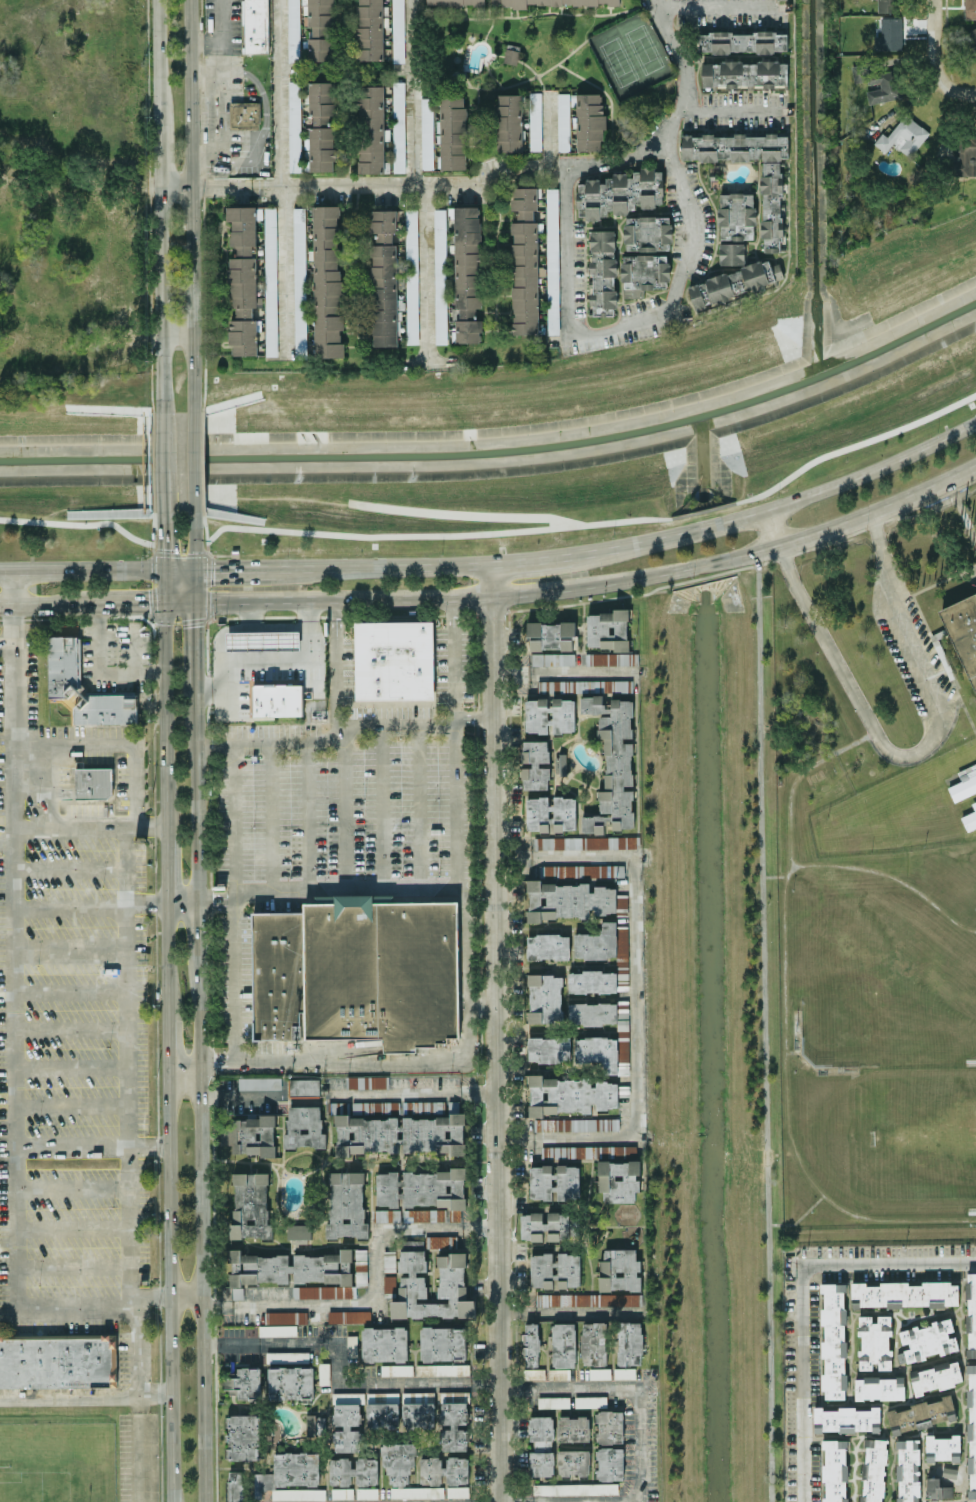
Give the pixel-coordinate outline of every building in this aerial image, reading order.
[(269,0),(243,0),(243,53),(269,53),(269,0)] [(288,61),(300,61),(299,0),(288,0),(288,61)] [(309,27),(309,60),(334,61),(334,0),(307,0),(307,27),(309,27)] [(358,60),(384,59),(383,0),(357,0),(358,60)] [(393,63),(405,62),(404,0),(392,0),(393,63)] [(878,12),(897,12),(897,0),(878,0),(878,12)] [(975,19),(975,0),(964,0),(965,19),(975,19)] [(881,36),(874,36),(875,50),(902,49),(902,17),(881,18),(881,36)] [(975,59),(975,27),(966,31),(975,59)] [(788,51),(787,31),(701,33),(701,53),(788,51)] [(503,61),(506,48),(519,50),(516,64),(503,61)] [(702,86),(787,86),(787,62),(702,61),(702,86)] [(869,104),(900,97),(894,68),(868,74),(865,63),(851,66),(855,83),(868,80),(869,84),(879,82),(880,88),(867,91),(869,104)] [(290,172),(301,172),(300,81),(288,81),(290,172)] [(309,171),(336,171),(335,81),(308,82),(309,115),(313,115),(313,126),(309,126),(309,171)] [(405,172),(404,82),(392,82),(393,172),(405,172)] [(384,86),(358,86),(359,172),(385,172),(384,138),(389,138),(389,129),(384,129),(384,86)] [(541,92),(529,92),(530,151),(541,150),(541,92)] [(568,93),(557,93),(558,151),(569,151),(568,93)] [(577,151),(604,150),(603,93),(576,94),(577,151)] [(522,94),(498,94),(498,104),(494,104),(495,151),(523,151),(522,94)] [(466,169),(466,97),(440,97),(440,121),(436,121),(436,169),(466,169)] [(422,169),(434,169),(433,98),(421,98),(422,169)] [(229,127),(259,128),(260,102),(230,101),(229,127)] [(929,132),(905,113),(887,136),(882,132),(873,144),(885,153),(892,144),(910,157),(929,132)] [(958,134),(958,175),(975,175),(975,134),(958,134)] [(762,161),(762,252),(782,252),(782,158),(788,158),(788,135),(681,135),(681,160),(762,161)] [(572,185),(580,216),(585,215),(587,221),(611,215),(611,216),(638,209),(638,210),(667,203),(658,166),(630,173),(629,170),(613,174),(613,175),(572,185)] [(512,334),(539,334),(540,267),(538,267),(538,221),(537,221),(537,187),(512,187),(512,211),(517,211),(517,222),(512,222),(512,334)] [(719,239),(754,240),(755,194),(720,193),(719,239)] [(256,206),(226,206),(226,221),(231,221),(231,245),(235,245),(235,257),(231,257),(231,319),(229,319),(229,345),(232,345),(232,355),(257,355),(257,320),(252,320),(252,308),(256,308),(256,206)] [(266,356),(278,356),(276,207),(264,207),(266,356)] [(295,359),(307,359),(305,207),(293,208),(295,359)] [(480,207),(453,207),(455,308),(456,308),(457,343),(481,342),(480,207)] [(407,343),(419,343),(417,208),(405,209),(407,343)] [(435,343),(447,343),(446,208),(434,209),(435,343)] [(398,346),(397,244),(393,244),(393,231),(397,231),(396,210),(371,210),(371,244),(372,346),(398,346)] [(671,216),(624,216),(624,251),(671,250),(671,216)] [(615,230),(590,230),(589,273),(592,273),(591,305),(593,305),(593,315),(616,316),(616,258),(614,258),(615,230)] [(720,265),(745,264),(745,243),(720,243),(720,265)] [(622,297),(644,297),(644,288),(668,289),(669,255),(622,255),(622,297)] [(688,286),(694,308),(785,281),(779,262),(770,265),(769,259),(705,278),(706,281),(688,286)] [(206,520),(264,519),(264,514),(236,514),(235,482),(293,481),(293,471),(277,471),(277,467),(265,467),(265,471),(231,472),(231,462),(205,462),(206,520)] [(938,611),(975,593),(975,692),(938,611)] [(587,649),(629,648),(628,611),(586,612),(587,649)] [(355,622),(434,621),(435,699),(357,700),(355,622)] [(526,622),(526,637),(530,637),(530,650),(576,650),(576,622),(526,622)] [(227,632),(300,631),(301,648),(227,648),(227,632)] [(49,698),(73,698),(74,724),(137,723),(137,693),(79,694),(78,636),(48,636),(49,698)] [(574,653),(531,652),(531,665),(574,666),(574,653)] [(302,714),(253,715),(252,683),(302,682),(302,714)] [(598,715),(597,738),(605,739),(603,790),(599,790),(598,815),(582,814),(582,832),(604,833),(605,820),(613,828),(632,829),(634,790),(622,790),(626,785),(631,785),(633,743),(625,742),(620,738),(631,738),(633,700),(613,699),(606,706),(602,702),(602,696),(581,695),(580,713),(610,714),(612,716),(598,715)] [(574,732),(575,699),(525,698),(524,732),(548,732),(548,725),(552,725),(552,732),(574,732)] [(549,740),(521,741),(522,765),(521,765),(522,789),(550,788),(549,767),(540,767),(540,763),(549,762),(549,740)] [(76,767),(112,767),(112,794),(108,798),(76,798),(76,767)] [(948,787),(975,773),(975,791),(955,801),(948,787)] [(576,831),(576,797),(551,797),(525,797),(525,831),(576,831)] [(960,817),(975,809),(975,827),(967,832),(960,817)] [(585,849),(637,847),(636,835),(585,837),(585,849)] [(582,837),(534,837),(533,849),(582,849),(582,837)] [(541,866),(541,877),(624,875),(624,864),(541,866)] [(526,922),(540,922),(561,917),(589,918),(590,913),(606,913),(625,908),(627,909),(628,895),(617,894),(615,887),(594,886),(594,891),(589,891),(590,881),(577,884),(554,884),(553,879),(549,880),(526,879),(525,887),(527,893),(526,922)] [(254,1038),(383,1038),(385,1051),(417,1051),(417,1046),(436,1046),(436,1042),(448,1042),(447,1037),(459,1037),(458,901),(373,902),(373,894),(335,895),(335,902),(304,902),(304,911),(252,912),(254,1038)] [(526,959),(569,959),(570,935),(527,934),(526,959)] [(528,1023),(563,1022),(562,974),(528,975),(528,1023)] [(628,1074),(629,1003),(568,1003),(567,1024),(617,1025),(617,1037),(574,1037),(574,1062),(602,1063),(602,1074),(628,1074)] [(528,1062),(571,1062),(571,1037),(528,1038),(528,1062)] [(619,1108),(617,1082),(592,1083),(591,1078),(544,1080),(543,1074),(527,1075),(530,1115),(593,1112),(593,1109),(619,1108)] [(347,1088),(386,1088),(386,1076),(348,1075),(347,1088)] [(239,1089),(281,1089),(281,1077),(239,1077),(239,1089)] [(289,1096),(319,1096),(319,1079),(289,1079),(289,1096)] [(459,1101),(448,1101),(448,1112),(459,1112),(459,1101)] [(322,1106),(288,1106),(288,1134),(284,1134),(284,1147),(326,1147),(326,1132),(322,1132),(322,1106)] [(276,1114),(247,1113),(246,1119),(231,1118),(230,1128),(221,1128),(221,1144),(233,1145),(232,1153),(262,1153),(261,1157),(274,1157),(276,1114)] [(337,1153),(398,1152),(398,1143),(403,1143),(403,1151),(445,1150),(445,1156),(465,1155),(464,1115),(402,1117),(402,1125),(398,1125),(398,1116),(336,1118),(337,1153)] [(618,1118),(555,1119),(555,1130),(619,1130),(618,1118)] [(640,1161),(599,1161),(599,1202),(635,1202),(635,1191),(639,1191),(639,1174),(640,1174),(640,1161)] [(580,1165),(555,1165),(529,1165),(529,1199),(579,1200),(580,1165)] [(376,1206),(401,1206),(401,1205),(441,1206),(441,1209),(465,1209),(466,1167),(450,1167),(450,1172),(401,1171),(401,1172),(377,1172),(376,1206)] [(363,1171),(329,1172),(330,1223),(326,1223),(326,1237),(368,1236),(368,1222),(364,1222),(363,1171)] [(267,1173),(234,1172),(234,1237),(273,1238),(273,1222),(267,1222),(267,1173)] [(375,1221),(400,1221),(400,1210),(375,1209),(375,1221)] [(404,1221),(445,1220),(444,1215),(437,1215),(437,1209),(403,1210),(404,1221)] [(580,1239),(580,1212),(548,1212),(548,1222),(542,1222),(542,1213),(520,1213),(521,1240),(580,1239)] [(310,1224),(288,1224),(289,1245),(310,1245),(310,1224)] [(356,1297),(356,1285),(353,1285),(352,1248),(341,1248),(341,1253),(294,1255),(294,1264),(289,1264),(289,1254),(241,1256),(241,1248),(230,1248),(232,1298),(243,1298),(243,1283),(289,1282),(289,1273),(294,1273),(294,1285),(293,1285),(293,1298),(356,1297)] [(368,1249),(356,1248),(355,1285),(367,1286),(368,1249)] [(636,1248),(604,1249),(604,1260),(598,1260),(599,1290),(640,1290),(640,1270),(641,1270),(640,1259),(636,1259),(636,1248)] [(475,1316),(475,1301),(467,1299),(466,1253),(438,1254),(439,1297),(448,1297),(449,1302),(416,1303),(418,1298),(427,1297),(426,1276),(416,1276),(417,1271),(427,1271),(426,1249),(399,1250),(400,1272),(409,1271),(409,1276),(402,1277),(396,1300),(390,1301),(391,1318),(475,1316)] [(396,1271),(395,1250),(383,1251),(384,1271),(396,1271)] [(580,1288),(580,1254),(555,1253),(555,1254),(530,1254),(530,1288),(580,1288)] [(966,1273),(967,1357),(975,1357),(975,1273),(966,1273)] [(958,1307),(959,1282),(922,1282),(922,1283),(879,1283),(851,1283),(851,1297),(861,1297),(861,1306),(958,1307)] [(845,1283),(822,1283),(822,1325),(823,1399),(846,1399),(845,1283)] [(642,1293),(536,1295),(536,1306),(642,1305),(642,1293)] [(370,1310),(328,1311),(329,1322),(370,1322),(370,1310)] [(264,1312),(265,1323),(306,1322),(306,1311),(264,1312)] [(858,1315),(858,1337),(860,1337),(859,1361),(878,1361),(878,1369),(891,1370),(892,1350),(890,1350),(891,1316),(858,1315)] [(958,1350),(951,1317),(932,1321),(932,1324),(899,1331),(902,1348),(896,1350),(899,1363),(958,1350)] [(580,1365),(605,1365),(606,1322),(581,1322),(580,1365)] [(643,1365),(642,1322),(617,1323),(618,1365),(643,1365)] [(540,1366),(538,1323),(522,1323),(524,1367),(540,1366)] [(575,1323),(550,1323),(551,1368),(547,1368),(548,1379),(570,1379),(569,1368),(576,1367),(575,1323)] [(297,1335),(296,1325),(259,1325),(259,1336),(297,1335)] [(407,1327),(362,1327),(362,1361),(407,1361),(407,1327)] [(421,1327),(420,1360),(466,1361),(466,1327),(421,1327)] [(116,1386),(115,1333),(0,1335),(0,1388),(116,1386)] [(309,1362),(309,1351),(266,1352),(266,1362),(309,1362)] [(963,1383),(958,1361),(949,1362),(950,1368),(934,1371),(933,1367),(909,1372),(915,1396),(923,1394),(923,1391),(963,1383)] [(329,1363),(319,1363),(319,1384),(330,1384),(329,1363)] [(469,1364),(416,1365),(416,1375),(469,1374),(469,1364)] [(967,1498),(975,1498),(975,1364),(968,1364),(967,1498)] [(412,1365),(381,1365),(381,1375),(412,1375),(412,1365)] [(238,1377),(224,1377),(224,1389),(238,1389),(238,1399),(260,1399),(261,1367),(238,1366),(238,1377)] [(269,1366),(269,1398),(313,1399),(313,1367),(269,1366)] [(527,1380),(545,1379),(544,1368),(527,1369),(527,1380)] [(590,1379),(610,1378),(610,1368),(589,1369),(590,1379)] [(614,1378),(635,1378),(635,1368),(614,1368),(614,1378)] [(854,1378),(855,1400),(904,1398),(904,1377),(854,1378)] [(402,1392),(403,1426),(435,1426),(434,1391),(402,1392)] [(467,1451),(468,1429),(459,1429),(459,1424),(468,1424),(469,1391),(437,1391),(437,1402),(441,1402),(440,1426),(444,1426),(444,1450),(467,1451)] [(361,1452),(362,1430),(352,1430),(352,1425),(360,1425),(360,1402),(364,1402),(364,1393),(333,1392),(333,1425),(343,1425),(343,1430),(334,1430),(333,1451),(361,1452)] [(399,1428),(398,1392),(367,1392),(367,1428),(399,1428)] [(891,1431),(932,1423),(932,1424),(956,1419),(951,1393),(941,1395),(942,1399),(887,1410),(891,1431)] [(569,1396),(538,1397),(538,1408),(570,1407),(569,1396)] [(607,1396),(574,1396),(574,1407),(606,1407),(607,1396)] [(880,1408),(821,1408),(821,1407),(814,1407),(814,1431),(880,1431),(880,1408)] [(623,1410),(596,1411),(597,1480),(624,1480),(623,1410)] [(257,1459),(257,1414),(228,1415),(229,1460),(257,1459)] [(553,1445),(553,1416),(529,1416),(530,1446),(553,1445)] [(589,1442),(589,1416),(558,1416),(558,1442),(589,1442)] [(925,1436),(926,1461),(961,1460),(960,1436),(925,1436)] [(887,1439),(865,1438),(861,1501),(883,1501),(887,1439)] [(846,1439),(823,1440),(824,1501),(847,1501),(846,1439)] [(919,1439),(896,1439),(896,1501),(920,1501),(919,1439)] [(415,1466),(415,1443),(382,1443),(382,1466),(388,1466),(388,1484),(410,1484),(410,1466),(415,1466)] [(558,1450),(558,1475),(590,1475),(590,1450),(558,1450)] [(274,1453),(274,1486),(319,1485),(318,1452),(274,1453)] [(526,1476),(554,1476),(554,1453),(526,1452),(526,1476)] [(377,1457),(356,1457),(357,1467),(351,1467),(351,1457),(329,1458),(330,1485),(351,1485),(351,1475),(356,1475),(357,1485),(378,1484),(377,1457)] [(420,1457),(420,1484),(441,1484),(441,1475),(447,1475),(447,1484),(469,1484),(468,1457),(446,1457),(447,1466),(442,1466),(442,1457),(420,1457)] [(956,1468),(943,1468),(942,1477),(956,1478),(956,1468)] [(228,1471),(229,1501),(244,1501),(243,1471),(228,1471)] [(953,1486),(939,1486),(939,1477),(927,1477),(926,1498),(952,1499),(953,1486)] [(618,1483),(535,1484),(535,1494),(618,1493),(618,1483)] [(447,1486),(447,1497),(469,1497),(468,1486),(447,1486)] [(357,1498),(378,1498),(378,1487),(357,1487),(357,1498)] [(390,1497),(444,1498),(444,1487),(390,1487),(390,1497)] [(325,1499),(325,1488),(272,1489),(272,1500),(325,1499)] [(331,1498),(353,1499),(353,1488),(332,1488),(331,1498)]
